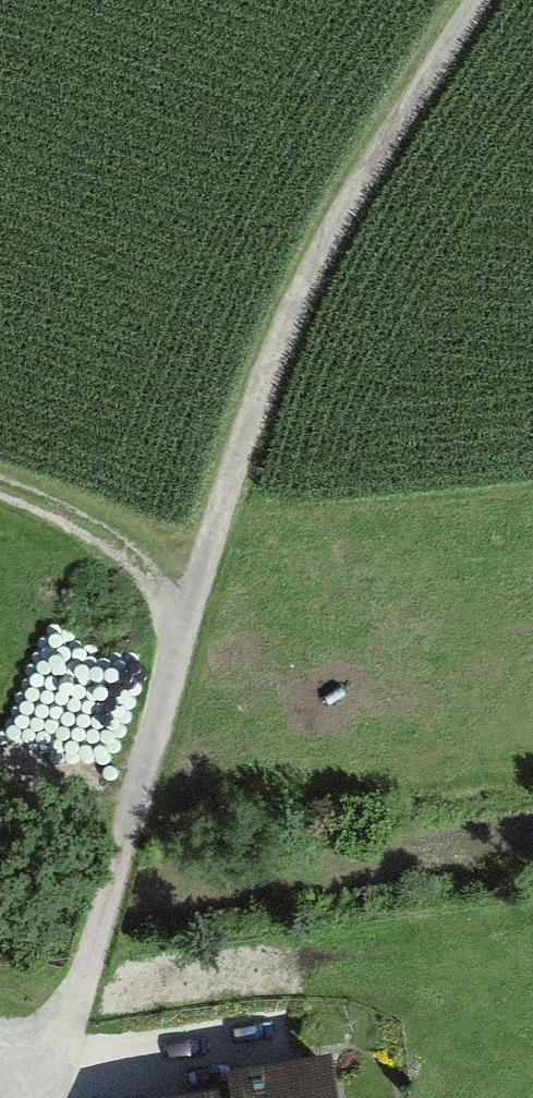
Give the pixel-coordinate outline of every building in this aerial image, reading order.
[(364,1034),(234,1047),(238,1086),(149,1094),(150,1097),(371,1097),(364,1034)]
